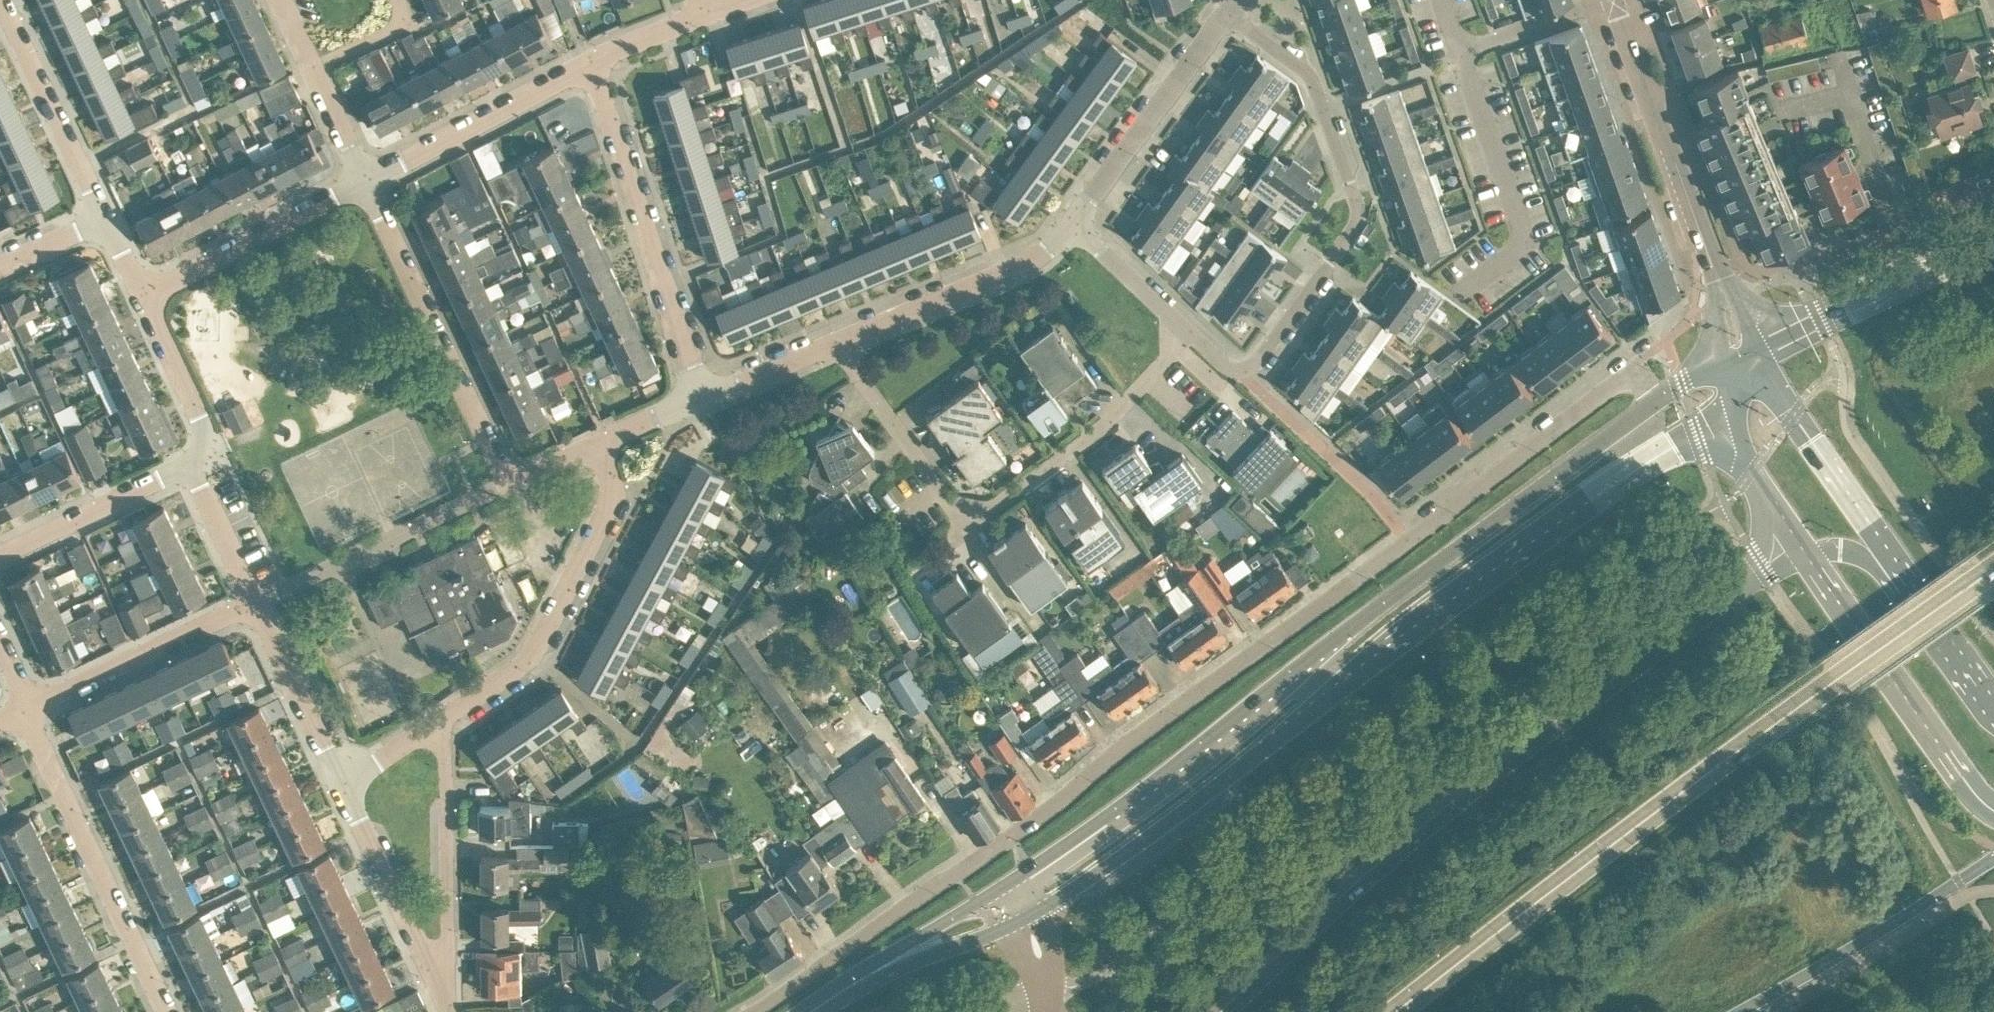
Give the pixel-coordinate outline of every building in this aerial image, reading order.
[(54,22),(82,9),(81,8),(77,0),(43,0),(54,22)] [(143,7),(139,0),(126,0),(127,1),(128,1),(133,12),(143,7)] [(154,12),(167,6),(164,0),(148,0),(154,12)] [(256,0),(255,0),(214,0),(217,5),(223,2),(229,13),(256,0)] [(232,38),(266,22),(256,0),(229,13),(233,23),(227,26),(232,38)] [(452,6),(463,1),(463,0),(428,0),(434,14),(452,6)] [(530,51),(505,0),(491,0),(500,17),(488,24),(494,34),(509,62),(530,51)] [(526,17),(521,8),(526,6),(523,0),(505,0),(530,51),(552,40),(551,38),(565,29),(556,11),(540,18),(536,11),(526,17)] [(562,17),(577,11),(573,0),(556,0),(562,17)] [(832,0),(815,0),(805,3),(814,32),(830,27),(834,41),(846,38),(841,24),(841,23),(840,23),(832,0)] [(858,0),(832,0),(840,23),(841,23),(841,24),(853,20),(858,34),(869,30),(865,16),(864,15),(863,15),(858,0)] [(884,0),(858,0),(863,15),(864,15),(865,16),(877,12),(881,26),(893,23),(888,8),(886,8),(884,0)] [(910,0),(884,0),(886,8),(888,8),(900,5),(905,19),(916,15),(911,1),(911,0),(910,0)] [(928,11),(939,8),(937,0),(924,0),(928,11)] [(1070,6),(1067,0),(1059,0),(1055,3),(1061,12),(1070,6)] [(1155,7),(1153,8),(1157,20),(1167,16),(1165,11),(1180,6),(1178,1),(1182,0),(1153,0),(1155,7)] [(1324,21),(1360,8),(1357,0),(1317,0),(1324,21)] [(1395,15),(1404,12),(1399,0),(1390,0),(1395,15)] [(1525,15),(1569,0),(1520,0),(1525,15)] [(1663,3),(1659,5),(1663,17),(1667,15),(1672,27),(1704,15),(1704,16),(1710,14),(1706,3),(1699,5),(1697,0),(1662,0),(1663,3)] [(1713,37),(1709,27),(1724,22),(1716,0),(1706,3),(1710,14),(1704,16),(1704,15),(1672,27),(1680,50),(1713,37)] [(1929,11),(1932,9),(1933,13),(1952,7),(1951,3),(1955,2),(1954,0),(1925,0),(1929,11)] [(94,1),(81,8),(82,9),(54,22),(64,44),(92,31),(86,18),(99,12),(94,1)] [(1494,2),(1486,5),(1490,17),(1499,14),(1494,2)] [(1093,30),(1102,19),(1084,6),(1075,17),(1072,14),(1068,20),(1067,17),(1058,22),(1058,21),(1051,26),(1060,32),(1063,30),(1060,24),(1067,22),(1077,30),(1079,28),(1092,38),(1096,31),(1093,30)] [(138,22),(147,18),(147,17),(143,7),(133,12),(138,22)] [(1880,38),(1881,40),(1884,41),(1898,38),(1894,21),(1877,25),(1872,7),(1855,11),(1860,21),(1867,41),(1878,38),(1879,39),(1880,38)] [(1360,8),(1324,21),(1332,44),(1368,31),(1360,8)] [(1018,15),(1021,25),(1032,21),(1029,11),(1018,15)] [(1809,41),(1804,21),(1801,13),(1780,19),(1788,47),(1809,41)] [(1010,28),(1021,25),(1018,15),(1007,18),(1010,28)] [(1744,15),(1732,20),(1734,28),(1747,23),(1744,15)] [(494,34),(482,40),(471,17),(462,22),(488,73),(509,62),(494,34)] [(488,73),(462,22),(459,18),(449,23),(465,50),(451,57),(466,85),(488,73)] [(1767,53),(1788,47),(1780,19),(1759,25),(1767,53)] [(814,63),(800,20),(775,28),(785,56),(786,56),(798,52),(803,67),(814,63)] [(167,40),(180,34),(174,21),(161,27),(167,40)] [(249,56),(276,44),(266,22),(232,38),(238,49),(244,46),(249,56)] [(1405,43),(1414,40),(1408,23),(1399,26),(1405,43)] [(1535,40),(1545,70),(1592,53),(1581,24),(1535,40)] [(972,29),(975,40),(985,37),(982,26),(972,29)] [(1059,33),(1060,32),(1051,26),(1029,40),(1040,48),(1059,34),(1053,42),(1069,53),(1075,45),(1078,47),(1078,46),(1064,35),(1063,36),(1059,33)] [(785,56),(775,28),(753,35),(762,64),(763,63),(763,64),(775,60),(780,74),(791,71),(786,56),(785,56)] [(1064,35),(1078,46),(1083,39),(1069,28),(1064,35)] [(975,40),(972,29),(961,33),(960,33),(963,44),(975,40)] [(98,44),(92,31),(64,44),(75,67),(103,54),(103,55),(117,49),(112,38),(98,44)] [(445,96),(415,39),(411,31),(402,35),(420,72),(409,77),(424,107),(445,96)] [(1122,78),(1137,58),(1100,31),(1093,40),(1105,49),(1098,59),(1098,60),(1122,78)] [(1368,31),(1332,44),(1340,66),(1376,54),(1368,31)] [(174,56),(175,55),(187,49),(180,34),(167,40),(174,56)] [(466,85),(451,57),(438,65),(424,34),(415,39),(445,96),(466,85)] [(762,64),(753,35),(727,44),(737,72),(752,68),(756,82),(768,78),(763,64),(763,63),(762,64)] [(1722,60),(1716,46),(1713,37),(1680,50),(1688,72),(1722,60)] [(1414,40),(1405,43),(1411,60),(1420,57),(1414,40)] [(153,56),(164,51),(158,41),(148,45),(153,56)] [(929,54),(940,50),(936,41),(925,45),(929,54)] [(253,82),(286,66),(276,44),(249,56),(254,66),(247,69),(253,82)] [(918,58),(929,54),(925,45),(914,48),(918,58)] [(403,65),(392,70),(379,46),(369,51),(404,117),(424,107),(409,77),(403,65)] [(1753,46),(1740,50),(1742,58),(1755,54),(1753,46)] [(1967,82),(1964,74),(1976,70),(1968,46),(1944,54),(1952,78),(1954,77),(1957,85),(1928,94),(1932,106),(1927,108),(1931,119),(1936,118),(1941,135),(1971,126),(1970,122),(1980,119),(1981,123),(1982,122),(1977,105),(1979,104),(1981,100),(1978,91),(1973,92),(1970,81),(1967,82)] [(1515,60),(1511,49),(1503,52),(1507,63),(1515,60)] [(1122,78),(1098,60),(1098,59),(1086,50),(1079,60),(1091,69),(1083,79),(1084,80),(1083,80),(1107,98),(1122,78)] [(164,51),(153,56),(159,67),(169,62),(164,51)] [(381,129),(404,117),(369,51),(358,56),(378,93),(359,103),(369,123),(376,120),(381,129)] [(1273,100),(1276,97),(1290,77),(1257,53),(1247,67),(1241,63),(1234,72),(1273,100)] [(1602,82),(1592,53),(1545,70),(1555,98),(1602,82)] [(109,67),(103,55),(103,54),(75,67),(86,89),(113,76),(114,77),(127,71),(122,60),(109,67)] [(1376,54),(1340,66),(1349,90),(1384,77),(1376,54)] [(1768,75),(1820,63),(1818,55),(1766,67),(1768,75)] [(1014,64),(1009,56),(999,63),(1004,71),(1014,64)] [(878,60),(881,69),(888,67),(885,58),(878,60)] [(886,85),(881,69),(878,60),(855,67),(859,78),(866,76),(871,90),(886,85)] [(1519,71),(1515,60),(1507,63),(1511,74),(1519,71)] [(187,85),(201,79),(194,65),(181,71),(187,85)] [(852,80),(859,78),(855,67),(848,69),(852,80)] [(1799,217),(1746,92),(1747,91),(1738,68),(1694,86),(1702,108),(1703,108),(1707,118),(1694,123),(1739,229),(1751,224),(1765,258),(1810,239),(1800,217),(1799,217)] [(687,93),(711,86),(705,69),(680,77),(682,83),(655,91),(663,116),(692,106),(691,106),(687,93)] [(1107,98),(1083,80),(1084,80),(1083,79),(1071,70),(1064,79),(1076,88),(1068,99),(1069,99),(1068,100),(1092,118),(1107,98)] [(1257,122),(1271,103),(1273,100),(1234,72),(1228,80),(1234,85),(1224,98),(1257,122)] [(295,86),(289,73),(260,87),(266,99),(286,90),(295,86)] [(119,89),(114,77),(113,76),(86,89),(96,111),(124,98),(124,99),(138,93),(133,83),(119,89)] [(201,79),(187,85),(194,99),(208,93),(201,79)] [(1017,93),(999,79),(992,88),(1001,94),(1001,95),(1011,102),(1017,93)] [(6,81),(0,84),(0,111),(16,104),(6,81)] [(1555,98),(1565,125),(1565,126),(1612,110),(1602,82),(1555,98)] [(1527,95),(1523,84),(1515,87),(1519,98),(1527,95)] [(295,86),(286,90),(266,99),(273,114),(302,99),(295,86)] [(1409,115),(1408,111),(1400,88),(1362,101),(1368,118),(1361,121),(1364,131),(1409,115)] [(1092,118),(1068,100),(1069,99),(1068,99),(1056,90),(1049,99),(1061,108),(1054,118),(1054,119),(1053,120),(1077,138),(1092,118)] [(163,102),(168,112),(187,103),(183,93),(163,102)] [(1531,107),(1527,95),(1519,98),(1523,110),(1531,107)] [(1282,111),(1287,104),(1276,97),(1273,100),(1271,103),(1282,111)] [(130,111),(124,99),(124,98),(96,111),(107,135),(133,123),(135,128),(159,117),(152,101),(130,111)] [(1241,145),(1243,141),(1257,122),(1224,98),(1215,112),(1209,107),(1202,116),(1241,145)] [(800,103),(803,113),(810,111),(806,100),(800,103)] [(699,129),(695,117),(709,112),(706,101),(691,106),(692,106),(663,116),(670,139),(698,130),(697,129),(699,129)] [(1422,106),(1425,114),(1438,109),(1435,101),(1422,106)] [(781,120),(803,113),(800,103),(777,110),(781,120)] [(16,104),(0,111),(0,139),(27,126),(16,104)] [(1287,104),(1282,111),(1293,119),(1297,112),(1287,104)] [(733,119),(743,117),(740,105),(730,108),(733,119)] [(1425,114),(1422,106),(1408,111),(1409,115),(1411,119),(1425,114)] [(1535,118),(1531,107),(1523,110),(1527,121),(1535,118)] [(775,122),(781,120),(777,110),(772,112),(775,122)] [(1077,138),(1053,120),(1054,119),(1054,118),(1042,110),(1035,119),(1047,128),(1039,138),(1039,139),(1063,157),(1077,138)] [(1612,110),(1565,126),(1565,125),(1559,127),(1570,158),(1582,154),(1582,152),(1622,138),(1612,110)] [(1409,115),(1364,131),(1368,141),(1375,139),(1381,154),(1419,141),(1411,119),(1409,115)] [(988,131),(995,123),(986,116),(980,125),(988,131)] [(1225,167),(1239,148),(1241,145),(1202,116),(1196,125),(1202,129),(1192,143),(1225,167)] [(733,119),(736,130),(746,127),(743,117),(733,119)] [(1539,129),(1535,118),(1527,121),(1531,132),(1539,129)] [(286,141),(279,127),(276,120),(266,124),(272,137),(270,139),(274,147),(265,152),(280,182),(302,171),(286,141)] [(308,130),(299,134),(292,120),(279,127),(286,141),(302,171),(309,167),(311,171),(330,161),(322,146),(318,148),(308,130)] [(707,152),(703,140),(717,136),(713,124),(699,129),(697,129),(698,130),(670,139),(678,162),(705,153),(707,152)] [(920,125),(911,128),(916,139),(925,136),(920,125)] [(981,140),(988,131),(980,125),(973,134),(981,140)] [(27,126),(0,139),(0,140),(6,152),(0,155),(0,168),(11,163),(10,161),(37,148),(27,126)] [(265,152),(254,158),(237,127),(228,132),(259,193),(280,182),(265,152)] [(935,127),(928,130),(932,141),(930,142),(933,148),(942,144),(935,127)] [(1063,157),(1039,139),(1039,138),(1027,129),(1020,139),(1032,148),(1024,158),(1025,159),(1048,177),(1063,157)] [(238,204),(259,193),(228,132),(218,137),(235,168),(223,174),(238,204)] [(127,147),(137,167),(159,156),(148,135),(127,147)] [(1625,136),(1622,138),(1582,152),(1582,154),(1589,173),(1633,157),(1625,136)] [(1241,145),(1239,148),(1250,156),(1254,149),(1243,141),(1241,145)] [(1419,141),(1381,154),(1386,170),(1379,173),(1383,183),(1428,167),(1427,163),(1419,141)] [(1548,153),(1544,142),(1536,145),(1540,156),(1548,153)] [(1844,142),(1800,161),(1824,216),(1868,197),(1844,142)] [(217,215),(201,185),(198,178),(190,164),(179,143),(169,147),(192,190),(180,197),(195,226),(217,215)] [(1225,167),(1192,143),(1182,157),(1176,152),(1169,162),(1174,165),(1175,164),(1209,188),(1225,167)] [(535,182),(565,168),(554,146),(524,160),(530,172),(509,182),(504,170),(489,177),(499,198),(509,194),(535,181),(535,182)] [(141,174),(137,167),(127,147),(126,147),(105,158),(111,171),(123,165),(130,179),(141,174)] [(48,170),(37,148),(10,161),(11,163),(16,174),(3,180),(8,191),(21,185),(20,183),(48,170)] [(714,176),(710,164),(724,159),(721,148),(707,152),(705,153),(678,162),(685,186),(713,177),(713,176),(714,176)] [(1048,177),(1025,159),(1024,158),(1012,149),(1005,159),(1017,167),(1009,179),(1033,197),(1048,177)] [(1254,149),(1250,156),(1261,164),(1265,157),(1254,149)] [(757,163),(754,152),(744,155),(747,166),(757,163)] [(967,176),(979,159),(969,153),(957,169),(967,176)] [(1440,158),(1443,166),(1457,162),(1454,153),(1440,158)] [(1552,164),(1548,153),(1540,156),(1544,167),(1552,164)] [(1251,186),(1271,201),(1274,203),(1302,164),(1293,158),(1289,164),(1275,154),(1251,186)] [(935,157),(924,162),(929,173),(940,168),(935,157)] [(1640,178),(1633,157),(1589,173),(1597,194),(1603,192),(1602,191),(1640,178)] [(1427,163),(1428,167),(1429,171),(1443,166),(1440,158),(1427,163)] [(190,164),(198,178),(207,173),(200,159),(190,164)] [(924,162),(913,167),(918,177),(929,173),(924,162)] [(757,163),(747,166),(750,177),(760,174),(757,163)] [(1214,192),(1209,188),(1175,164),(1174,165),(1168,173),(1175,178),(1165,191),(1197,215),(1212,195),(1214,192)] [(1274,203),(1278,206),(1297,220),(1321,187),(1307,177),(1311,171),(1302,164),(1274,203)] [(1556,175),(1552,164),(1544,167),(1548,178),(1556,175)] [(950,166),(945,168),(943,169),(954,195),(961,192),(950,166)] [(1437,193),(1429,171),(1428,167),(1383,183),(1386,193),(1394,191),(1399,206),(1437,193)] [(543,204),(575,190),(565,168),(535,182),(535,181),(509,194),(512,199),(516,197),(518,201),(538,192),(543,204)] [(59,194),(48,170),(20,183),(21,185),(27,196),(4,207),(6,210),(12,223),(36,211),(34,206),(59,194)] [(722,199),(718,187),(732,182),(728,171),(714,176),(713,176),(713,177),(685,186),(693,209),(720,200),(722,199)] [(907,172),(902,174),(912,195),(917,193),(907,172)] [(217,215),(238,204),(223,174),(201,185),(217,215)] [(1033,197),(1009,179),(1000,190),(980,175),(970,191),(991,206),(995,201),(1018,218),(1033,197)] [(879,182),(884,192),(893,188),(889,178),(879,182)] [(1644,200),(1647,199),(1640,178),(1602,191),(1603,192),(1610,212),(1613,211),(1617,221),(1647,210),(1644,200)] [(425,234),(480,208),(491,202),(482,182),(466,189),(472,200),(450,210),(444,198),(414,212),(425,234)] [(873,197),(884,192),(879,182),(868,186),(873,197)] [(195,226),(180,197),(174,184),(152,195),(159,208),(174,237),(195,226)] [(1214,192),(1212,195),(1223,203),(1227,196),(1216,188),(1214,192)] [(839,210),(841,216),(842,219),(852,214),(841,189),(832,193),(835,200),(839,210)] [(555,226),(585,212),(575,190),(543,204),(536,208),(535,208),(540,221),(529,226),(534,236),(547,230),(555,226)] [(981,233),(964,191),(953,195),(959,209),(947,214),(947,215),(958,242),(981,233)] [(1181,237),(1183,234),(1197,215),(1165,191),(1155,205),(1149,200),(1142,209),(1181,237)] [(1437,193),(1399,206),(1405,222),(1398,225),(1401,235),(1446,219),(1445,215),(1437,193)] [(1558,207),(1566,204),(1562,193),(1554,196),(1558,207)] [(152,249),(174,237),(159,208),(152,195),(142,200),(148,213),(137,219),(152,249)] [(729,223),(725,210),(739,206),(736,195),(722,199),(720,200),(693,209),(700,232),(728,224),(728,223),(729,223)] [(1227,196),(1223,203),(1234,211),(1238,204),(1227,196)] [(761,213),(771,210),(767,199),(758,202),(761,213)] [(827,215),(839,210),(835,200),(823,205),(827,215)] [(958,242),(947,215),(947,214),(941,200),(930,205),(936,218),(925,223),(937,251),(958,242)] [(1278,206),(1274,203),(1271,201),(1262,213),(1269,218),(1278,206)] [(1566,204),(1558,207),(1562,218),(1570,215),(1566,204)] [(1459,210),(1461,218),(1475,213),(1472,205),(1459,210)] [(480,218),(479,215),(483,213),(480,208),(425,234),(435,256),(465,242),(460,231),(481,219),(480,218)] [(1159,268),(1162,263),(1179,240),(1181,237),(1142,209),(1136,218),(1142,222),(1132,237),(1149,249),(1145,255),(1159,268)] [(1651,209),(1647,210),(1617,221),(1608,224),(1615,247),(1621,245),(1621,243),(1658,230),(1651,209)] [(6,210),(0,213),(0,228),(12,223),(6,210)] [(761,213),(764,224),(774,221),(771,210),(761,213)] [(937,251),(925,223),(924,223),(918,210),(907,214),(913,228),(901,233),(913,261),(937,251)] [(1446,219),(1448,223),(1461,218),(1459,210),(1445,215),(1446,219)] [(566,247),(596,233),(585,212),(555,226),(566,247)] [(1262,213),(1253,226),(1260,230),(1269,218),(1262,213)] [(1218,215),(1211,224),(1219,229),(1225,220),(1218,215)] [(738,249),(733,234),(747,229),(743,218),(729,223),(728,223),(728,224),(700,232),(708,258),(738,249)] [(913,261),(901,233),(896,219),(885,224),(890,237),(879,242),(890,270),(913,261)] [(1456,246),(1448,223),(1446,219),(1401,235),(1405,245),(1412,243),(1418,259),(1456,246)] [(527,222),(514,228),(520,242),(524,240),(524,241),(534,236),(529,226),(527,222)] [(793,233),(797,243),(808,238),(804,228),(793,233)] [(890,270),(879,242),(873,229),(862,233),(868,247),(856,252),(857,253),(856,253),(867,280),(890,270)] [(1248,229),(1234,249),(1232,253),(1264,276),(1274,263),(1280,267),(1287,258),(1248,229)] [(547,230),(534,236),(524,241),(526,243),(534,246),(552,239),(547,230)] [(1621,243),(1621,245),(1628,264),(1666,250),(1658,230),(1621,243)] [(554,279),(606,255),(596,233),(566,247),(571,259),(550,270),(554,279)] [(787,247),(797,243),(793,233),(783,237),(787,247)] [(1183,234),(1181,237),(1179,240),(1191,249),(1195,242),(1183,234)] [(1220,249),(1225,242),(1215,236),(1210,242),(1220,249)] [(492,242),(481,248),(476,237),(465,242),(435,256),(445,278),(482,260),(497,253),(501,251),(513,246),(511,241),(495,248),(492,242)] [(867,280),(856,253),(857,253),(856,252),(850,238),(839,243),(845,256),(840,258),(833,261),(834,263),(845,289),(867,280)] [(1585,256),(1580,241),(1571,244),(1576,259),(1585,256)] [(1225,242),(1220,249),(1229,256),(1232,253),(1234,249),(1225,242)] [(845,289),(834,263),(833,261),(828,247),(817,252),(822,266),(810,271),(822,299),(845,289)] [(753,261),(754,261),(763,257),(759,248),(749,252),(753,262),(753,261)] [(530,249),(522,251),(528,263),(533,258),(535,256),(535,255),(536,254),(535,252),(533,250),(531,249),(530,249)] [(1628,264),(1635,284),(1673,271),(1666,250),(1628,264)] [(759,276),(753,261),(753,262),(749,252),(725,262),(735,286),(749,280),(759,276)] [(1264,276),(1232,253),(1229,256),(1215,275),(1254,303),(1261,294),(1255,290),(1264,276)] [(586,291),(616,277),(606,255),(554,279),(551,281),(555,290),(571,283),(577,295),(586,291)] [(1582,275),(1590,271),(1585,256),(1576,259),(1582,275)] [(822,299),(810,271),(805,257),(794,261),(799,275),(788,280),(788,281),(787,282),(798,309),(822,299)] [(455,299),(485,285),(480,273),(486,270),(482,260),(445,278),(455,299)] [(58,303),(101,283),(90,261),(60,275),(66,287),(45,297),(50,307),(58,303)] [(1162,263),(1159,268),(1174,283),(1179,276),(1162,263)] [(1552,274),(1558,281),(1571,271),(1565,264),(1552,274)] [(798,309),(787,282),(788,281),(788,280),(782,266),(771,271),(777,285),(765,290),(765,291),(776,318),(798,309)] [(528,271),(535,286),(544,282),(536,267),(528,271)] [(1427,317),(1429,313),(1444,293),(1411,270),(1401,284),(1395,280),(1388,289),(1427,317)] [(1673,271),(1635,284),(1643,306),(1645,305),(1650,319),(1648,321),(1649,322),(1670,306),(1669,305),(1667,306),(1664,298),(1680,292),(1673,271)] [(1254,303),(1215,275),(1200,296),(1195,303),(1209,316),(1214,309),(1232,322),(1242,308),(1248,312),(1254,303)] [(765,290),(759,276),(749,280),(754,294),(741,300),(753,328),(776,318),(765,291),(765,290)] [(560,329),(626,298),(616,277),(586,291),(592,303),(570,313),(571,314),(556,321),(560,329)] [(528,280),(512,287),(517,296),(525,292),(532,289),(528,280)] [(535,286),(544,303),(551,300),(544,282),(535,286)] [(753,328),(741,300),(728,305),(718,282),(702,289),(712,314),(718,312),(729,338),(753,328)] [(1606,294),(1596,282),(1589,287),(1598,300),(1606,294)] [(81,319),(111,305),(101,283),(58,303),(63,313),(75,307),(81,319)] [(1195,303),(1200,296),(1182,283),(1178,287),(1195,303)] [(466,321),(517,296),(512,287),(491,297),(485,285),(455,299),(466,321)] [(1525,294),(1531,301),(1543,292),(1538,285),(1525,294)] [(27,294),(25,289),(3,300),(14,323),(16,322),(27,317),(41,311),(32,291),(27,294)] [(1378,315),(1385,321),(1410,340),(1425,320),(1427,317),(1388,289),(1382,297),(1388,301),(1379,314),(1378,315)] [(500,317),(530,303),(525,292),(517,296),(466,321),(476,343),(506,329),(500,317)] [(1518,311),(1531,301),(1525,294),(1512,304),(1518,311)] [(1608,313),(1615,307),(1606,294),(1598,300),(1608,313)] [(1385,321),(1378,315),(1379,314),(1353,296),(1343,310),(1337,306),(1330,315),(1369,343),(1385,321)] [(606,334),(636,320),(626,298),(560,329),(561,332),(565,330),(565,332),(576,327),(579,332),(601,322),(606,334)] [(1611,335),(1587,304),(1570,317),(1594,349),(1611,335)] [(58,356),(75,348),(121,326),(111,305),(81,319),(86,331),(54,346),(58,356)] [(7,322),(0,308),(0,337),(11,332),(7,322)] [(1495,328),(1508,319),(1502,311),(1490,321),(1495,328)] [(1429,313),(1427,317),(1425,320),(1439,331),(1444,324),(1429,313)] [(1330,328),(1320,342),(1353,365),(1369,343),(1330,315),(1324,323),(1330,328)] [(27,317),(16,322),(26,344),(37,339),(27,317)] [(1570,317),(1552,330),(1576,362),(1594,349),(1570,317)] [(617,356),(647,342),(636,320),(606,334),(617,356)] [(1477,331),(1483,338),(1495,328),(1490,321),(1477,331)] [(1022,397),(1045,428),(1053,422),(1054,423),(1060,419),(1059,418),(1068,412),(1064,407),(1077,398),(1077,399),(1084,394),(1084,393),(1097,384),(1053,324),(1020,348),(1044,381),(1022,397)] [(1444,324),(1439,331),(1454,341),(1460,336),(1444,324)] [(101,362),(131,348),(121,326),(75,348),(85,369),(101,361),(101,362)] [(534,330),(511,341),(506,329),(476,343),(486,364),(516,350),(538,340),(534,330)] [(1552,330),(1535,343),(1559,375),(1576,362),(1552,330)] [(543,338),(542,338),(550,354),(563,347),(555,331),(543,338)] [(657,364),(647,342),(617,356),(608,360),(595,366),(599,376),(621,366),(627,378),(638,373),(643,383),(662,374),(657,364)] [(1353,365),(1320,342),(1310,355),(1304,350),(1298,360),(1336,388),(1339,384),(1353,365)] [(1559,375),(1535,343),(1517,357),(1518,359),(1530,375),(1541,389),(1559,375)] [(1465,352),(1459,344),(1446,354),(1452,361),(1465,352)] [(111,384),(141,370),(131,348),(101,362),(111,384)] [(1393,365),(1398,359),(1383,348),(1378,354),(1393,365)] [(496,386),(526,372),(516,350),(486,364),(496,386)] [(595,366),(608,360),(604,350),(591,356),(591,358),(577,364),(581,373),(595,366)] [(1446,354),(1433,364),(1439,371),(1452,361),(1446,354)] [(1398,359),(1393,365),(1408,376),(1414,371),(1398,359)] [(1533,395),(1522,381),(1530,375),(1518,359),(1510,365),(1508,363),(1491,377),(1515,409),(1533,395)] [(47,360),(36,365),(46,387),(55,382),(57,382),(47,360)] [(1314,419),(1334,391),(1336,388),(1298,360),(1292,368),(1298,372),(1287,387),(1305,399),(1300,406),(1314,419)] [(506,408),(558,383),(573,376),(569,367),(541,380),(536,367),(526,372),(496,386),(506,408)] [(121,405),(151,391),(141,370),(111,384),(121,405)] [(16,376),(7,381),(10,387),(13,393),(14,396),(16,399),(25,394),(20,383),(16,376)] [(1515,409),(1491,377),(1474,389),(1474,390),(1498,421),(1515,409)] [(935,426),(942,435),(942,437),(944,435),(956,452),(952,455),(953,456),(955,455),(974,480),(1006,456),(988,431),(989,430),(988,429),(986,431),(983,428),(1002,414),(993,400),(994,399),(979,378),(927,415),(935,426)] [(1420,385),(1415,378),(1402,387),(1408,395),(1420,385)] [(46,387),(45,387),(51,401),(62,396),(55,382),(46,387)] [(558,383),(506,408),(517,430),(547,416),(541,403),(563,393),(558,383)] [(1339,384),(1336,388),(1334,391),(1348,401),(1353,394),(1339,384)] [(1474,389),(1470,385),(1452,399),(1462,412),(1479,435),(1498,421),(1474,390),(1474,389)] [(16,399),(14,396),(13,393),(10,387),(0,392),(0,399),(3,405),(16,399)] [(1408,395),(1402,387),(1389,397),(1395,404),(1408,395)] [(117,434),(132,427),(162,413),(151,391),(121,405),(127,417),(113,424),(117,434)] [(1353,394),(1348,401),(1362,410),(1368,405),(1353,394)] [(63,426),(81,418),(73,400),(55,408),(63,426)] [(236,430),(251,423),(241,400),(225,408),(226,409),(231,407),(238,423),(233,425),(236,430)] [(34,401),(21,406),(26,417),(38,412),(34,401)] [(1386,411),(1380,404),(1367,413),(1373,421),(1386,411)] [(1252,486),(1276,460),(1289,446),(1270,428),(1262,437),(1233,409),(1206,437),(1236,465),(1233,468),(1252,486)] [(1471,442),(1447,410),(1430,423),(1429,423),(1453,455),(1471,442)] [(132,427),(142,450),(161,441),(163,445),(178,438),(169,418),(165,420),(162,413),(132,427)] [(1367,413),(1354,423),(1360,430),(1373,421),(1367,413)] [(819,535),(842,518),(858,506),(846,489),(849,487),(840,476),(874,451),(860,430),(837,421),(839,417),(838,416),(829,433),(817,438),(821,447),(810,467),(811,467),(810,468),(809,470),(809,471),(809,473),(810,475),(810,476),(811,478),(813,479),(814,480),(821,484),(821,485),(823,485),(821,489),(819,489),(811,505),(815,511),(806,517),(819,535)] [(1426,418),(1408,432),(1411,437),(1412,436),(1436,468),(1453,455),(1429,423),(1430,423),(1426,418)] [(76,453),(96,444),(86,423),(66,432),(76,453)] [(40,450),(31,430),(22,435),(31,454),(18,460),(23,469),(37,499),(58,489),(44,459),(40,450)] [(1412,436),(1411,437),(1395,449),(1419,481),(1436,468),(1412,436)] [(1102,466),(1114,482),(1119,489),(1129,482),(1154,516),(1203,481),(1183,452),(1164,466),(1159,459),(1151,464),(1135,442),(1102,466)] [(106,466),(98,448),(96,444),(76,453),(86,475),(106,466)] [(81,478),(72,460),(67,448),(44,459),(58,489),(81,478)] [(1419,481),(1395,449),(1377,463),(1378,465),(1372,470),(1370,468),(1369,469),(1387,486),(1388,485),(1386,483),(1390,481),(1401,495),(1419,481)] [(11,474),(2,453),(0,454),(0,478),(15,509),(37,499),(23,469),(11,474)] [(736,480),(697,458),(685,480),(712,494),(718,483),(731,490),(736,480)] [(15,509),(0,478),(0,516),(15,509)] [(725,501),(712,494),(685,480),(673,501),(700,516),(706,505),(719,512),(725,501)] [(1120,531),(1083,480),(1069,491),(1067,488),(1058,495),(1060,497),(1046,507),(1088,565),(1111,548),(1125,539),(1120,531)] [(1185,495),(1163,510),(1173,525),(1187,515),(1195,509),(1194,508),(1185,495)] [(712,523),(700,516),(673,501),(661,523),(688,538),(694,526),(707,533),(712,523)] [(1211,511),(1228,536),(1247,524),(1224,503),(1211,511)] [(145,543),(175,528),(164,506),(134,521),(145,543)] [(760,539),(767,547),(775,535),(761,508),(748,515),(757,532),(760,530),(763,535),(760,539)] [(1247,524),(1263,537),(1274,524),(1258,511),(1247,524)] [(1068,580),(1038,538),(1026,521),(1006,536),(1004,534),(994,542),(997,546),(996,553),(993,555),(1031,607),(1068,580)] [(1308,521),(1292,532),(1299,542),(1315,531),(1308,521)] [(695,555),(701,545),(688,538),(661,523),(650,545),(676,559),(682,548),(695,555)] [(155,564),(185,550),(175,528),(145,543),(155,564)] [(470,643),(468,644),(472,651),(509,634),(518,617),(500,580),(504,578),(504,577),(502,577),(499,569),(500,569),(499,568),(495,570),(478,533),(414,564),(418,571),(441,617),(455,611),(470,643)] [(124,553),(137,547),(132,537),(119,544),(124,553)] [(760,559),(767,547),(760,539),(751,553),(760,559)] [(80,574),(96,566),(85,540),(68,548),(80,574)] [(1312,542),(1303,549),(1310,558),(1319,552),(1312,542)] [(684,577),(689,566),(676,559),(650,545),(638,566),(665,581),(671,570),(684,577)] [(137,547),(124,553),(128,562),(142,556),(137,547)] [(144,596),(195,572),(185,550),(155,564),(161,576),(139,587),(139,586),(133,589),(131,595),(134,600),(143,595),(144,596)] [(1252,567),(1275,600),(1297,585),(1273,552),(1257,563),(1252,567)] [(1275,600),(1252,567),(1231,583),(1213,557),(1199,567),(1223,600),(1236,591),(1254,616),(1275,600)] [(1146,560),(1109,585),(1116,596),(1153,572),(1146,560)] [(754,568),(753,567),(745,562),(742,566),(751,572),(754,568)] [(69,567),(46,577),(41,566),(11,579),(21,602),(74,578),(69,567)] [(678,588),(665,581),(638,566),(626,588),(653,602),(659,591),(672,598),(678,588)] [(742,586),(751,572),(742,566),(733,580),(742,586)] [(775,598),(723,635),(800,742),(828,782),(847,768),(754,642),(818,595),(799,567),(788,574),(784,570),(765,584),(775,598)] [(1210,610),(1223,600),(1199,567),(1179,581),(1193,600),(1178,610),(1188,625),(1206,650),(1228,634),(1210,610)] [(954,573),(950,568),(932,580),(936,586),(932,589),(946,608),(945,609),(973,649),(1011,621),(995,598),(983,582),(971,590),(957,571),(954,573)] [(468,644),(470,643),(455,611),(441,617),(418,571),(417,571),(418,573),(368,596),(382,625),(392,620),(387,610),(394,607),(392,602),(397,600),(412,631),(409,632),(410,633),(417,630),(432,661),(433,661),(431,656),(466,640),(468,644)] [(206,594),(195,572),(144,596),(143,595),(134,600),(120,607),(132,634),(151,625),(146,613),(165,604),(163,599),(170,596),(176,608),(206,594)] [(55,597),(78,587),(74,578),(21,602),(30,623),(61,610),(55,597)] [(1096,597),(1088,586),(1080,592),(1088,603),(1096,597)] [(666,609),(653,602),(626,588),(614,610),(641,624),(647,613),(660,620),(666,609)] [(722,615),(728,605),(720,599),(713,609),(722,615)] [(716,624),(722,615),(713,609),(708,618),(716,624)] [(88,611),(66,621),(61,610),(30,623),(40,645),(84,626),(93,622),(88,611)] [(128,635),(116,610),(101,617),(112,642),(128,635)] [(654,631),(641,624),(614,610),(603,631),(629,646),(635,634),(648,641),(654,631)] [(1167,640),(1145,610),(1132,619),(1154,650),(1167,640)] [(1132,619),(1128,613),(1126,611),(1118,617),(1119,619),(1114,623),(1118,629),(1114,632),(1130,654),(1113,666),(1137,700),(1159,684),(1141,659),(1154,650),(1132,619)] [(1185,665),(1206,650),(1188,625),(1167,640),(1185,665)] [(74,641),(88,634),(84,626),(40,645),(50,668),(81,654),(74,641)] [(1065,652),(1049,630),(1049,629),(1039,636),(1040,637),(1085,699),(1098,690),(1116,715),(1137,700),(1113,666),(1110,661),(1089,676),(1081,666),(1086,663),(1078,652),(1067,659),(1063,653),(1065,652)] [(687,648),(696,654),(708,636),(699,630),(687,648)] [(642,653),(629,646),(603,631),(591,653),(618,667),(624,656),(637,663),(642,653)] [(1071,708),(1085,699),(1040,637),(1028,645),(1055,683),(1054,685),(1062,696),(1041,711),(1043,714),(1068,749),(1090,734),(1071,708)] [(212,678),(218,676),(236,667),(223,638),(199,649),(212,678)] [(912,645),(903,651),(911,664),(921,658),(912,645)] [(689,665),(696,654),(687,648),(680,659),(689,665)] [(186,691),(188,690),(212,678),(199,649),(172,662),(186,691)] [(631,674),(618,667),(591,653),(578,677),(604,691),(612,678),(625,685),(631,674)] [(160,703),(168,700),(186,691),(172,662),(146,674),(160,703)] [(932,701),(909,666),(888,680),(911,715),(932,701)] [(134,716),(136,715),(160,703),(146,674),(120,687),(134,716)] [(667,698),(674,687),(665,681),(658,692),(667,698)] [(861,692),(872,708),(884,700),(873,684),(861,692)] [(230,687),(220,692),(228,710),(256,697),(250,686),(234,694),(230,687)] [(108,728),(132,717),(134,716),(120,687),(94,699),(108,728)] [(562,687),(541,701),(559,726),(569,719),(577,731),(588,724),(562,687)] [(218,715),(228,710),(220,692),(209,697),(218,715)] [(660,707),(667,698),(658,692),(652,701),(660,707)] [(84,740),(108,728),(94,699),(70,711),(84,740)] [(567,738),(559,726),(541,701),(521,715),(538,740),(549,733),(557,745),(567,738)] [(239,744),(271,729),(260,706),(228,721),(239,744)] [(1018,717),(1011,706),(996,716),(1018,747),(1029,740),(1035,748),(1047,765),(1068,749),(1043,714),(1022,729),(1015,719),(1018,717)] [(701,707),(680,722),(693,739),(709,727),(706,723),(710,719),(701,707)] [(167,717),(175,736),(187,730),(178,712),(167,717)] [(538,740),(521,715),(499,730),(517,755),(529,747),(537,759),(547,752),(538,740)] [(164,741),(175,736),(167,717),(155,723),(164,741)] [(900,727),(906,736),(908,739),(918,732),(921,727),(916,718),(909,718),(899,725),(900,727)] [(250,767),(281,752),(271,729),(239,744),(250,767)] [(505,763),(517,755),(499,730),(478,745),(494,768),(489,771),(504,793),(519,783),(505,763)] [(1003,731),(991,740),(1004,760),(1017,751),(1003,731)] [(122,761),(134,755),(126,737),(114,743),(122,761)] [(195,765),(215,756),(211,745),(198,752),(192,738),(184,742),(195,765)] [(1016,769),(1010,773),(1006,768),(1004,766),(1002,764),(998,762),(994,762),(990,764),(986,766),(968,738),(958,745),(981,778),(988,789),(991,787),(1003,805),(1006,803),(1014,814),(1033,801),(1026,790),(1029,787),(1016,769)] [(856,781),(837,795),(868,838),(925,798),(913,782),(885,741),(872,750),(860,759),(869,772),(856,781)] [(800,742),(787,753),(824,804),(826,803),(836,817),(814,832),(804,839),(813,852),(822,864),(832,858),(834,862),(868,838),(837,795),(828,782),(800,742)] [(110,766),(122,761),(114,743),(104,747),(106,752),(98,756),(98,760),(93,762),(95,767),(101,770),(110,766)] [(167,778),(189,768),(184,758),(183,758),(180,751),(169,756),(172,763),(163,768),(167,778)] [(261,789),(292,774),(281,752),(250,767),(261,789)] [(195,765),(200,776),(220,766),(215,756),(195,765)] [(570,789),(583,781),(593,773),(587,765),(564,781),(570,789)] [(112,805),(141,791),(129,768),(101,782),(112,805)] [(172,788),(194,778),(189,768),(167,778),(172,788)] [(980,797),(973,787),(964,793),(949,771),(935,780),(943,792),(944,791),(977,839),(999,824),(981,797),(980,797)] [(215,772),(202,778),(206,788),(220,781),(215,772)] [(710,775),(694,772),(692,786),(708,788),(710,775)] [(272,812),(303,797),(292,774),(261,789),(272,812)] [(576,797),(570,789),(564,781),(556,787),(567,803),(576,797)] [(122,827),(151,814),(141,791),(112,805),(122,827)] [(216,811),(237,801),(232,791),(211,800),(216,811)] [(718,833),(698,791),(683,798),(690,829),(718,833)] [(0,797),(0,819),(10,814),(1,796),(0,797)] [(282,834),(314,819),(303,797),(272,812),(282,834)] [(221,821),(234,815),(242,811),(237,801),(216,811),(221,821)] [(706,807),(717,829),(730,823),(720,801),(706,807)] [(190,824),(211,813),(205,803),(184,813),(190,824)] [(481,833),(510,832),(510,815),(530,815),(530,804),(510,804),(480,804),(481,833)] [(211,813),(190,824),(195,834),(216,823),(211,813)] [(133,850),(162,836),(151,814),(122,827),(133,850)] [(41,838),(30,815),(0,830),(0,836),(9,854),(41,838)] [(293,858),(307,851),(325,842),(314,819),(282,834),(293,858)] [(554,844),(559,843),(586,843),(585,821),(553,821),(554,844)] [(592,830),(590,848),(612,851),(614,833),(592,830)] [(238,856),(259,846),(254,835),(233,845),(238,856)] [(144,872),(173,859),(162,836),(133,850),(144,872)] [(19,876),(52,861),(41,838),(9,854),(19,876)] [(706,840),(693,842),(698,865),(710,863),(709,853),(706,840)] [(551,857),(559,857),(559,843),(554,844),(518,844),(518,855),(481,855),(482,885),(521,885),(521,870),(551,869),(551,857)] [(259,846),(238,856),(243,866),(244,865),(246,871),(254,867),(252,862),(264,856),(259,846)] [(211,869),(232,858),(227,848),(206,858),(211,869)] [(310,889),(340,875),(329,852),(298,866),(310,889)] [(778,877),(775,879),(779,886),(794,910),(798,916),(813,906),(814,907),(840,889),(828,873),(822,864),(813,852),(800,861),(778,877)] [(232,858),(211,869),(216,879),(237,869),(232,858)] [(155,895),(184,881),(173,859),(144,872),(155,895)] [(30,899),(63,884),(52,861),(19,876),(30,899)] [(320,912),(351,897),(340,875),(310,889),(320,912)] [(264,911),(285,901),(274,878),(253,888),(264,911)] [(166,918),(184,909),(195,904),(184,881),(155,895),(166,918)] [(32,926),(41,922),(73,906),(63,884),(30,899),(22,903),(32,926)] [(764,895),(746,907),(763,932),(767,929),(773,938),(756,949),(763,958),(768,966),(774,975),(804,955),(797,946),(793,939),(780,919),(794,910),(779,886),(764,895)] [(331,935),(362,920),(351,897),(320,912),(331,935)] [(542,921),(542,906),(555,905),(555,897),(520,897),(520,907),(482,907),(482,937),(497,937),(497,950),(503,950),(526,949),(526,937),(509,937),(509,921),(542,921)] [(612,960),(605,924),(599,925),(600,901),(582,900),(581,930),(588,965),(612,960)] [(285,901),(264,911),(269,922),(290,912),(285,901)] [(237,923),(258,914),(253,903),(232,913),(237,923)] [(52,944),(84,929),(73,906),(41,922),(52,944)] [(13,920),(8,910),(0,913),(0,926),(2,925),(13,920)] [(181,950),(211,936),(199,913),(170,927),(181,950)] [(258,914),(237,923),(241,934),(263,924),(258,914)] [(674,954),(662,936),(650,918),(634,929),(646,946),(645,947),(660,969),(644,979),(659,1001),(692,978),(674,953),(674,954)] [(342,957),(372,942),(362,920),(331,935),(342,957)] [(18,927),(11,930),(13,935),(20,932),(18,927)] [(63,967),(77,960),(95,952),(84,929),(52,944),(63,967)] [(573,934),(559,934),(559,947),(573,947),(573,934)] [(192,973),(221,959),(211,936),(181,950),(192,973)] [(285,956),(306,946),(302,936),(281,946),(285,956)] [(352,980),(383,965),(372,942),(342,957),(352,980)] [(8,965),(29,955),(24,944),(3,954),(8,965)] [(306,946),(285,956),(290,966),(311,956),(306,946)] [(509,994),(509,968),(539,967),(539,948),(526,949),(503,950),(504,961),(483,961),(483,990),(493,990),(493,994),(509,994)] [(577,966),(575,948),(561,950),(564,978),(586,975),(584,965),(577,966)] [(258,969),(280,959),(275,949),(253,959),(258,969)] [(13,976),(34,965),(29,955),(8,965),(13,976)] [(203,995),(232,981),(221,959),(192,973),(203,995)] [(280,959),(258,969),(263,980),(284,970),(280,959)] [(79,999),(110,984),(99,961),(68,976),(79,999)] [(394,988),(383,965),(352,980),(364,1003),(394,988)] [(243,1004),(232,981),(203,995),(211,1011),(226,1011),(243,1004)] [(307,1001),(328,991),(324,981),(302,991),(307,1001)] [(121,1007),(110,984),(79,999),(85,1011),(110,1011),(121,1007)] [(328,991),(307,1001),(312,1011),(333,1001),(328,991)] [(301,1004),(296,994),(275,1004),(279,1011),(284,1011),(301,1004)] [(509,994),(509,1003),(523,1003),(522,999),(521,994),(509,994)] [(404,1009),(399,997),(372,1010),(373,1011),(398,1011),(404,1009)] [(55,1010),(50,1000),(29,1010),(30,1011),(51,1011),(55,1010)] [(588,1002),(588,1001),(558,1006),(558,1008),(535,1011),(588,1011),(586,1002),(588,1002)] [(243,1004),(226,1011),(247,1011),(243,1004)]
